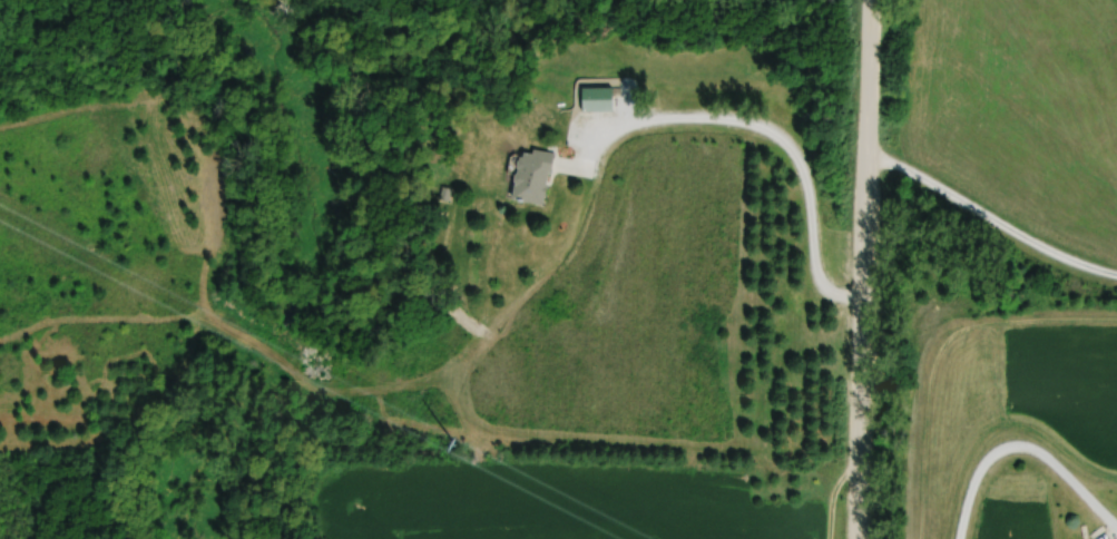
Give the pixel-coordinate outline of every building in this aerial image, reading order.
[(614,90),(581,89),(581,112),(614,113),(614,90)] [(544,205),(554,156),(520,149),(510,199),(544,205)]
